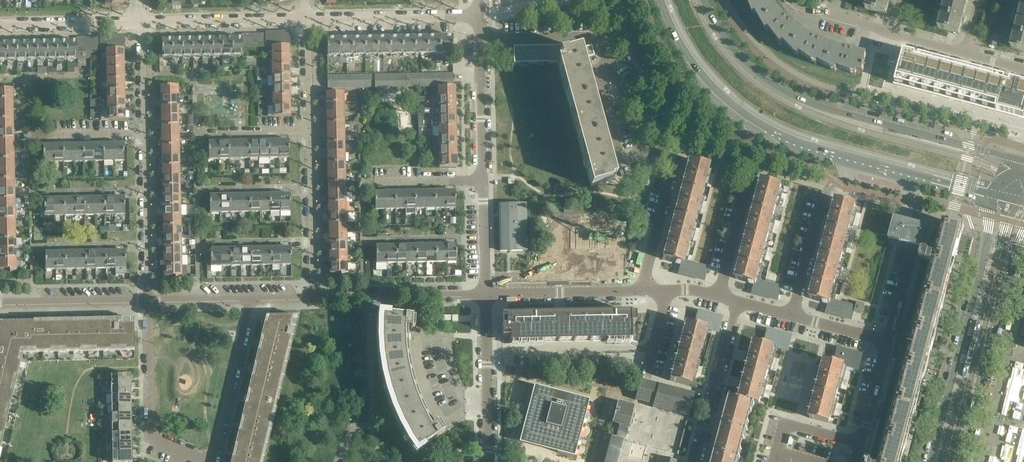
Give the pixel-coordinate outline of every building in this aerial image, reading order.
[(771,0),(748,0),(752,10),(754,9),(761,22),(778,8),(771,0)] [(889,0),(868,0),(865,9),(885,14),(889,0)] [(958,34),(962,17),(965,6),(945,1),(938,28),(958,34)] [(803,31),(790,22),(787,19),(778,8),(761,22),(764,26),(766,25),(778,40),(780,39),(791,49),(803,31)] [(1018,20),(1010,47),(1023,51),(1023,22),(1018,20)] [(827,66),(833,46),(819,42),(820,41),(818,41),(816,40),(803,31),(791,49),(794,52),(796,51),(812,62),(814,60),(827,66)] [(290,46),(290,32),(290,33),(266,34),(266,33),(265,33),(265,34),(265,46),(272,46),(289,45),(289,46),(290,46)] [(125,49),(125,36),(124,36),(101,37),(101,36),(100,36),(100,37),(100,50),(106,50),(124,49),(125,49)] [(453,54),(453,36),(440,37),(440,54),(453,54)] [(403,55),(402,37),(389,38),(389,55),(403,55)] [(415,55),(415,37),(402,37),(403,55),(415,55)] [(428,55),(428,37),(415,37),(415,55),(428,55)] [(440,54),(440,37),(428,37),(428,55),(440,54)] [(222,56),(222,38),(212,39),(212,56),(213,56),(213,57),(219,58),(219,56),(222,56)] [(232,56),(232,38),(222,38),(222,56),(223,56),(223,57),(229,58),(229,56),(232,56)] [(243,55),(242,47),(242,38),(232,38),(232,56),(233,56),(233,57),(239,58),(240,56),(243,55)] [(340,56),(339,38),(327,39),(327,56),(340,56)] [(352,56),(352,38),(339,38),(340,56),(352,56)] [(365,56),(365,38),(352,38),(352,56),(365,56)] [(377,56),(377,38),(365,38),(365,56),(377,56)] [(389,55),(389,38),(377,38),(377,56),(389,55)] [(172,57),(172,39),(162,40),(162,57),(163,57),(163,58),(169,59),(169,57),(172,57)] [(182,57),(182,39),(172,39),(172,57),(173,57),(173,58),(179,59),(179,57),(182,57)] [(192,57),(192,39),(182,39),(182,57),(183,57),(183,58),(189,59),(189,57),(192,57)] [(202,56),(202,39),(192,39),(192,57),(193,57),(199,59),(199,56),(202,56)] [(212,56),(212,39),(202,39),(202,56),(203,56),(203,57),(209,59),(209,56),(212,56)] [(67,59),(66,41),(56,42),(57,59),(58,59),(58,60),(64,61),(64,59),(67,59)] [(77,59),(77,50),(77,41),(76,41),(66,41),(67,59),(68,59),(68,60),(73,61),(74,59),(77,59)] [(17,60),(16,42),(6,43),(7,60),(8,60),(8,61),(14,62),(14,60),(17,60)] [(27,60),(26,42),(16,42),(17,60),(18,60),(18,61),(24,62),(24,60),(27,60)] [(37,60),(36,42),(26,42),(27,60),(28,60),(28,61),(34,62),(34,60),(37,60)] [(47,59),(46,42),(36,42),(37,60),(38,60),(44,62),(44,59),(47,59)] [(57,59),(56,42),(46,42),(47,59),(48,59),(48,60),(54,61),(54,59),(57,59)] [(289,56),(289,46),(289,45),(272,46),(272,56),(289,56)] [(864,66),(866,54),(848,51),(847,50),(833,46),(827,66),(831,69),(832,67),(851,73),(852,71),(863,73),(863,72),(864,69),(864,66)] [(614,169),(587,67),(584,58),(586,58),(584,48),(573,51),(572,48),(572,47),(556,47),(514,48),(513,48),(510,49),(510,52),(513,52),(513,64),(556,64),(557,66),(558,65),(591,187),(611,182),(608,171),(614,169)] [(124,59),(124,49),(106,50),(106,60),(124,59)] [(895,84),(1023,118),(1023,114),(1023,84),(1010,80),(1009,84),(1005,82),(1006,79),(996,76),(996,80),(992,79),(993,75),(984,73),(983,76),(980,75),(981,72),(972,70),(971,73),(968,72),(969,69),(960,66),(959,70),(956,69),(957,66),(948,63),(947,67),(944,66),(945,62),(936,60),(935,63),(932,62),(932,59),(923,57),(923,60),(915,58),(916,55),(903,51),(895,84)] [(290,66),(289,56),(272,56),(272,66),(290,66)] [(124,69),(124,59),(106,60),(107,70),(124,69)] [(290,76),(290,66),(272,66),(272,76),(290,76)] [(124,79),(124,69),(107,70),(107,80),(124,79)] [(441,86),(441,80),(441,74),(340,76),(340,82),(340,88),(375,88),(375,91),(407,90),(407,87),(438,86),(441,86)] [(290,86),(290,76),(272,76),(272,86),(290,86)] [(125,89),(124,79),(107,80),(107,90),(125,89)] [(178,96),(178,85),(160,86),(161,96),(178,96)] [(290,96),(290,86),(272,86),(273,96),(290,96)] [(455,96),(455,86),(453,86),(441,86),(438,86),(438,97),(455,96)] [(13,88),(0,89),(0,99),(13,98),(13,88)] [(125,99),(125,89),(107,90),(107,100),(125,99)] [(344,103),(344,92),(326,93),(326,103),(344,103)] [(178,106),(178,96),(161,96),(161,106),(178,106)] [(290,106),(290,96),(273,96),(273,106),(290,106)] [(456,106),(455,101),(455,96),(438,97),(438,107),(456,106)] [(13,98),(0,99),(0,109),(13,109),(13,98)] [(125,109),(125,99),(107,100),(107,110),(125,109)] [(344,113),(344,103),(326,103),(326,113),(344,113)] [(179,116),(178,106),(161,106),(161,116),(179,116)] [(291,116),(290,106),(273,106),(273,116),(291,116)] [(456,116),(456,106),(438,107),(438,117),(456,116)] [(13,109),(0,109),(0,119),(13,119),(13,109)] [(125,119),(125,109),(107,110),(108,120),(125,119)] [(344,123),(344,113),(326,113),(327,123),(344,123)] [(194,124),(194,115),(185,115),(185,124),(194,124)] [(179,126),(179,116),(161,116),(161,126),(179,126)] [(456,126),(456,121),(456,116),(438,117),(438,127),(456,126)] [(13,119),(0,119),(0,129),(14,129),(13,119)] [(344,133),(344,123),(327,123),(327,133),(344,133)] [(179,136),(179,126),(161,126),(161,136),(179,136)] [(456,136),(456,126),(438,127),(439,137),(456,136)] [(14,129),(0,129),(0,139),(14,139),(14,129)] [(345,143),(344,133),(327,133),(327,143),(345,143)] [(179,146),(179,136),(161,136),(162,146),(179,146)] [(456,146),(456,141),(456,136),(439,137),(439,147),(456,146)] [(14,139),(0,139),(0,149),(14,149),(14,139)] [(279,158),(279,140),(269,141),(269,158),(279,158)] [(289,158),(289,142),(289,140),(279,140),(279,158),(289,158)] [(229,159),(229,141),(218,142),(219,159),(229,159)] [(239,159),(239,141),(229,141),(229,159),(239,159)] [(249,159),(248,141),(239,141),(239,159),(249,159)] [(259,158),(259,141),(248,141),(249,159),(259,158)] [(269,158),(269,141),(259,141),(259,158),(269,158)] [(219,159),(218,142),(208,142),(209,159),(219,159)] [(124,161),(124,143),(113,144),(114,161),(124,161)] [(345,153),(345,143),(327,143),(327,153),(345,153)] [(74,162),(73,144),(63,145),(64,162),(74,162)] [(84,162),(83,144),(73,144),(74,162),(84,162)] [(94,162),(93,144),(83,144),(84,162),(94,162)] [(104,161),(103,144),(93,144),(94,162),(104,161)] [(114,161),(113,144),(103,144),(104,161),(114,161)] [(54,162),(53,145),(43,145),(43,162),(54,162)] [(64,162),(63,145),(53,145),(54,162),(64,162)] [(179,156),(179,146),(162,146),(162,156),(179,156)] [(457,156),(456,146),(439,147),(439,157),(457,156)] [(14,149),(0,149),(0,159),(14,159),(14,149)] [(345,163),(345,153),(327,153),(327,163),(345,163)] [(180,166),(179,156),(162,156),(162,166),(180,166)] [(457,167),(457,161),(457,156),(439,157),(439,167),(457,167)] [(14,159),(0,159),(0,169),(14,169),(14,159)] [(688,160),(681,187),(701,193),(703,186),(704,179),(706,173),(708,166),(708,165),(698,163),(688,160)] [(345,173),(345,163),(327,163),(328,173),(345,173)] [(180,176),(180,166),(162,166),(162,176),(180,176)] [(14,169),(0,169),(0,179),(15,179),(14,169)] [(345,183),(345,173),(328,173),(328,183),(345,183)] [(704,179),(703,186),(710,188),(712,181),(714,175),(706,173),(704,179)] [(180,186),(180,176),(162,176),(162,186),(180,186)] [(15,179),(0,179),(0,189),(15,189),(15,179)] [(758,196),(755,207),(775,212),(776,205),(778,199),(780,193),(782,185),(772,182),(762,180),(759,192),(757,191),(756,196),(758,196)] [(346,193),(345,183),(328,183),(328,193),(346,193)] [(180,196),(180,186),(162,186),(163,196),(180,196)] [(681,187),(674,215),(693,220),(695,213),(699,200),(701,193),(681,187)] [(15,189),(0,189),(0,199),(15,199),(15,189)] [(405,209),(405,191),(395,192),(395,209),(405,209)] [(415,209),(415,191),(405,191),(405,209),(415,209)] [(425,209),(425,191),(415,191),(415,209),(425,209)] [(435,208),(435,191),(425,191),(425,209),(435,208)] [(445,208),(445,191),(435,191),(435,208),(445,208)] [(456,208),(455,191),(445,191),(445,208),(456,208)] [(385,209),(385,192),(375,192),(375,210),(385,209)] [(395,209),(395,192),(385,192),(385,209),(395,209)] [(346,203),(346,193),(328,193),(328,203),(346,203)] [(778,199),(776,205),(784,207),(787,195),(780,193),(778,199)] [(250,212),(250,194),(240,195),(240,212),(250,212)] [(260,212),(260,194),(250,194),(250,212),(260,212)] [(270,212),(270,194),(260,194),(260,212),(270,212)] [(280,211),(280,194),(270,194),(270,212),(280,211)] [(290,211),(290,195),(290,194),(280,194),(280,211),(290,211)] [(220,213),(220,195),(209,195),(210,213),(220,213)] [(230,212),(230,195),(220,195),(220,213),(230,212)] [(240,212),(240,195),(230,195),(230,212),(240,212)] [(180,206),(180,196),(163,196),(163,206),(180,206)] [(105,215),(104,197),(94,198),(95,215),(105,215)] [(115,215),(114,197),(104,197),(105,215),(115,215)] [(125,214),(125,197),(114,197),(115,215),(125,214)] [(55,216),(54,198),(44,198),(44,216),(55,216)] [(65,216),(64,198),(54,198),(55,216),(65,216)] [(75,215),(74,198),(64,198),(65,216),(75,215)] [(85,215),(84,198),(74,198),(75,215),(85,215)] [(95,215),(94,198),(84,198),(85,215),(95,215)] [(15,199),(0,199),(0,209),(15,209),(15,199)] [(832,216),(829,227),(849,232),(850,225),(854,213),(856,205),(845,202),(836,199),(833,211),(831,211),(829,215),(832,216)] [(699,200),(695,213),(703,215),(706,202),(699,200)] [(346,213),(346,203),(328,203),(328,213),(346,213)] [(527,250),(526,204),(499,204),(500,251),(527,250)] [(181,216),(180,206),(163,206),(163,216),(181,216)] [(751,223),(748,234),(767,239),(769,232),(771,226),(773,220),(775,212),(755,207),(752,219),(750,218),(748,223),(751,223)] [(15,209),(0,209),(0,219),(15,219),(15,209)] [(346,223),(346,213),(328,213),(329,223),(346,223)] [(854,213),(850,225),(858,227),(861,215),(854,213)] [(674,215),(666,242),(686,247),(688,240),(691,227),(693,220),(674,215)] [(181,226),(181,216),(163,216),(163,226),(181,226)] [(932,343),(956,252),(960,253),(959,255),(969,257),(974,239),(964,237),(964,238),(960,237),(963,227),(945,222),(942,231),(935,229),(935,228),(916,223),(894,217),(888,239),(911,245),(929,250),(928,253),(922,251),(920,260),(923,261),(905,325),(902,324),(900,334),(914,338),(910,353),(896,350),(893,360),(896,361),(869,461),(900,461),(932,343)] [(15,219),(0,219),(0,229),(15,229),(15,219)] [(771,226),(769,232),(777,234),(780,222),(773,220),(771,226)] [(346,233),(346,223),(329,223),(329,233),(346,233)] [(181,236),(181,226),(163,226),(163,236),(181,236)] [(691,227),(688,240),(696,242),(699,230),(691,227)] [(824,243),(821,254),(841,259),(843,252),(846,240),(849,232),(829,227),(826,238),(824,238),(822,242),(824,243)] [(15,229),(0,229),(0,239),(16,239),(15,229)] [(619,229),(555,230),(556,264),(619,262),(619,229)] [(347,243),(346,233),(329,233),(329,243),(347,243)] [(743,250),(740,261),(760,267),(762,259),(765,247),(767,239),(748,234),(745,246),(742,245),(741,250),(743,250)] [(181,246),(181,236),(163,236),(164,246),(181,246)] [(16,239),(0,239),(0,249),(16,249),(16,239)] [(846,240),(843,252),(851,254),(854,242),(846,240)] [(666,242),(662,259),(675,263),(675,264),(680,265),(680,264),(681,264),(682,264),(683,261),(686,247),(666,242)] [(347,253),(347,243),(329,243),(329,253),(347,253)] [(446,262),(446,244),(436,245),(437,262),(446,262)] [(457,262),(456,244),(446,244),(446,262),(457,262)] [(396,263),(396,245),(386,246),(386,263),(396,263)] [(407,263),(406,245),(396,245),(396,263),(407,263)] [(416,263),(416,245),(406,245),(407,263),(416,263)] [(427,262),(426,245),(416,245),(416,263),(427,262)] [(437,262),(436,245),(426,245),(427,262),(437,262)] [(181,256),(181,246),(164,246),(164,256),(181,256)] [(386,263),(386,246),(376,246),(376,263),(386,263)] [(281,265),(281,247),(271,248),(271,265),(281,265)] [(291,265),(291,249),(291,247),(281,247),(281,265),(291,265)] [(765,247),(762,259),(770,261),(773,249),(765,247)] [(231,266),(231,248),(221,249),(221,266),(231,266)] [(241,266),(241,248),(231,248),(231,266),(241,266)] [(251,266),(251,248),(241,248),(241,266),(251,266)] [(261,266),(261,248),(251,248),(251,266),(261,266)] [(271,265),(271,248),(261,248),(261,266),(271,265)] [(16,249),(0,249),(0,259),(16,259),(16,249)] [(221,266),(221,249),(210,249),(211,267),(221,266)] [(86,269),(85,251),(75,252),(76,269),(86,269)] [(96,269),(95,251),(85,251),(86,269),(96,269)] [(106,269),(105,251),(95,251),(96,269),(106,269)] [(116,268),(115,251),(105,251),(106,269),(116,268)] [(126,268),(126,253),(126,251),(115,251),(116,268),(126,268)] [(56,269),(55,252),(45,252),(45,270),(56,269)] [(66,269),(65,252),(55,252),(56,269),(66,269)] [(76,269),(75,252),(65,252),(66,269),(76,269)] [(347,262),(347,253),(329,253),(329,263),(347,262)] [(182,264),(190,264),(191,255),(182,254),(182,264)] [(817,270),(814,281),(834,286),(836,279),(838,273),(839,267),(841,259),(821,254),(818,265),(816,265),(815,269),(817,270)] [(182,266),(181,256),(164,256),(164,266),(182,266)] [(16,259),(0,259),(0,269),(10,269),(10,272),(16,270),(16,259)] [(679,272),(679,273),(685,275),(688,262),(687,262),(683,261),(682,264),(681,264),(681,265),(679,273),(679,272)] [(739,266),(736,279),(749,282),(749,283),(754,285),(754,284),(755,284),(756,284),(757,280),(760,267),(740,261),(740,262),(738,261),(737,266),(739,266)] [(347,274),(347,262),(329,263),(330,273),(340,273),(341,275),(347,274)] [(688,262),(685,275),(691,277),(694,264),(690,263),(688,262)] [(694,264),(691,277),(697,278),(700,265),(694,264)] [(700,265),(697,278),(704,280),(704,279),(707,267),(700,265)] [(182,277),(182,266),(164,266),(164,276),(175,276),(176,279),(182,277)] [(838,273),(836,279),(844,281),(845,275),(847,269),(839,267),(838,273)] [(768,274),(766,279),(775,282),(777,276),(768,273),(768,274)] [(753,292),(752,293),(759,295),(762,282),(757,280),(756,284),(755,284),(755,285),(753,292)] [(813,286),(810,298),(823,302),(823,303),(827,304),(828,303),(829,303),(829,304),(831,300),(834,286),(814,281),(812,281),(811,285),(813,286)] [(762,282),(759,295),(765,296),(768,283),(765,283),(764,282),(762,282)] [(768,283),(765,296),(771,298),(774,285),(768,283)] [(774,285),(771,298),(778,300),(778,299),(781,288),(781,287),(774,285)] [(826,312),(833,314),(836,301),(835,301),(831,300),(829,304),(829,303),(827,312),(826,312)] [(836,301),(833,314),(839,316),(842,303),(838,302),(836,301)] [(857,302),(855,311),(862,314),(865,304),(857,302)] [(842,303),(839,316),(845,317),(848,304),(842,303)] [(848,304),(845,317),(852,319),(852,318),(853,311),(855,306),(848,304)] [(630,312),(523,315),(523,314),(517,314),(517,316),(510,316),(510,314),(502,314),(502,318),(502,319),(501,319),(502,338),(510,338),(510,343),(543,342),(542,337),(606,336),(606,341),(631,340),(630,322),(635,322),(635,314),(630,314),(630,312)] [(697,318),(695,325),(704,328),(712,331),(718,332),(721,319),(722,318),(698,312),(697,318)] [(417,394),(413,379),(409,364),(407,348),(407,333),(414,333),(414,319),(412,318),(412,317),(380,314),(379,321),(379,339),(380,357),(383,375),(387,392),(393,409),(401,426),(409,441),(416,451),(442,433),(444,431),(436,419),(430,422),(423,408),(417,394)] [(295,332),(297,325),(299,316),(269,316),(267,324),(265,323),(262,337),(264,338),(261,351),(259,350),(256,364),(258,365),(255,378),(252,377),(249,391),(251,392),(248,405),(246,404),(243,418),(245,419),(242,432),(239,431),(236,445),(239,445),(235,459),(233,458),(232,461),(260,461),(261,459),(264,459),(264,457),(262,457),(264,445),(267,446),(268,444),(265,443),(267,432),(270,433),(271,431),(268,430),(271,419),(274,419),(274,417),(271,417),(273,408),(275,409),(278,401),(278,400),(275,400),(277,391),(280,392),(280,390),(278,389),(280,378),(283,379),(284,377),(281,376),(284,365),(286,365),(287,363),(284,363),(287,351),(290,352),(290,350),(287,349),(290,338),(293,339),(295,332)] [(29,361),(134,359),(134,331),(133,331),(133,329),(134,329),(134,325),(133,325),(133,323),(134,323),(134,319),(114,319),(114,320),(111,320),(111,321),(110,321),(110,320),(107,320),(107,321),(104,321),(104,320),(102,321),(99,321),(97,321),(95,321),(92,321),(89,321),(87,321),(84,321),(82,321),(82,322),(80,322),(80,321),(77,321),(77,322),(74,322),(74,321),(72,321),(72,322),(69,322),(69,321),(67,321),(67,322),(64,322),(64,321),(62,321),(62,322),(59,322),(59,321),(57,321),(57,322),(53,322),(53,321),(51,321),(51,322),(49,322),(49,321),(47,322),(44,322),(42,322),(38,322),(36,322),(34,322),(32,322),(29,322),(27,322),(25,323),(25,322),(23,322),(23,323),(21,323),(21,322),(19,322),(19,323),(15,323),(15,322),(0,322),(0,461),(5,461),(29,362),(29,361)] [(678,349),(677,353),(696,358),(704,328),(695,325),(685,323),(683,330),(681,337),(679,337),(678,341),(680,342),(678,349)] [(768,331),(765,344),(775,346),(775,347),(782,349),(783,349),(787,350),(788,351),(791,337),(792,337),(768,331)] [(750,361),(747,372),(767,377),(769,370),(772,358),(775,347),(775,346),(765,344),(755,341),(751,356),(749,355),(748,360),(750,361)] [(838,349),(835,362),(845,365),(844,366),(852,368),(858,369),(862,355),(838,349)] [(669,381),(689,386),(690,384),(691,378),(694,366),(696,358),(677,353),(676,357),(674,364),(672,364),(670,369),(672,369),(671,376),(670,379),(669,379),(669,381)] [(772,358),(769,370),(776,372),(777,368),(778,365),(779,360),(772,358)] [(820,379),(817,390),(837,396),(839,388),(842,376),(844,366),(845,365),(835,362),(825,360),(821,374),(819,374),(818,379),(820,379)] [(694,366),(691,378),(699,380),(700,376),(700,374),(702,368),(694,366)] [(743,388),(740,399),(752,403),(759,405),(759,404),(761,397),(765,384),(767,377),(747,372),(744,383),(742,382),(741,387),(743,388)] [(131,385),(131,378),(131,375),(111,375),(111,384),(106,385),(106,386),(111,386),(131,385)] [(842,376),(839,388),(846,390),(847,387),(848,384),(850,378),(842,376)] [(688,417),(694,394),(694,393),(693,395),(640,381),(641,380),(640,379),(635,398),(653,403),(652,406),(688,415),(688,416),(688,417)] [(765,384),(761,397),(769,399),(770,395),(771,392),(772,386),(765,384)] [(131,395),(131,385),(111,386),(111,394),(106,394),(106,396),(111,396),(111,395),(131,395)] [(578,441),(585,414),(589,400),(552,391),(548,389),(534,386),(520,441),(529,443),(551,449),(555,450),(558,450),(557,453),(574,457),(575,454),(577,445),(578,441)] [(810,417),(809,418),(829,423),(830,423),(830,421),(831,415),(835,403),(837,396),(817,390),(814,401),(812,401),(811,406),(813,406),(810,417)] [(131,405),(131,395),(111,395),(111,396),(111,404),(107,404),(107,406),(111,405),(131,405)] [(726,414),(724,425),(745,430),(749,417),(752,403),(740,399),(738,399),(735,398),(731,397),(728,409),(727,410),(727,413),(726,414)] [(625,440),(627,433),(627,430),(628,426),(634,407),(624,404),(619,403),(615,402),(609,421),(615,423),(614,427),(612,426),(610,432),(612,432),(611,436),(606,435),(605,435),(598,461),(618,461),(623,440),(625,440)] [(835,403),(831,415),(839,417),(841,411),(842,408),(842,405),(835,403)] [(131,414),(131,407),(131,405),(111,405),(111,413),(107,413),(107,415),(111,415),(131,414)] [(132,424),(131,416),(131,414),(111,415),(112,423),(107,423),(107,425),(112,425),(112,424),(132,424)] [(132,433),(132,426),(132,424),(112,424),(112,425),(112,433),(107,433),(107,434),(112,434),(132,433)] [(719,441),(716,452),(738,458),(741,444),(745,430),(724,425),(723,425),(721,436),(720,437),(719,440),(719,441)] [(132,443),(132,433),(112,434),(112,442),(107,442),(107,444),(112,444),(112,443),(132,443)] [(132,453),(132,443),(112,443),(112,444),(112,452),(107,452),(108,454),(112,453),(132,453)] [(738,458),(716,452),(714,461),(737,461),(738,458)] [(132,453),(112,453),(112,461),(108,461),(132,461),(132,453)]
